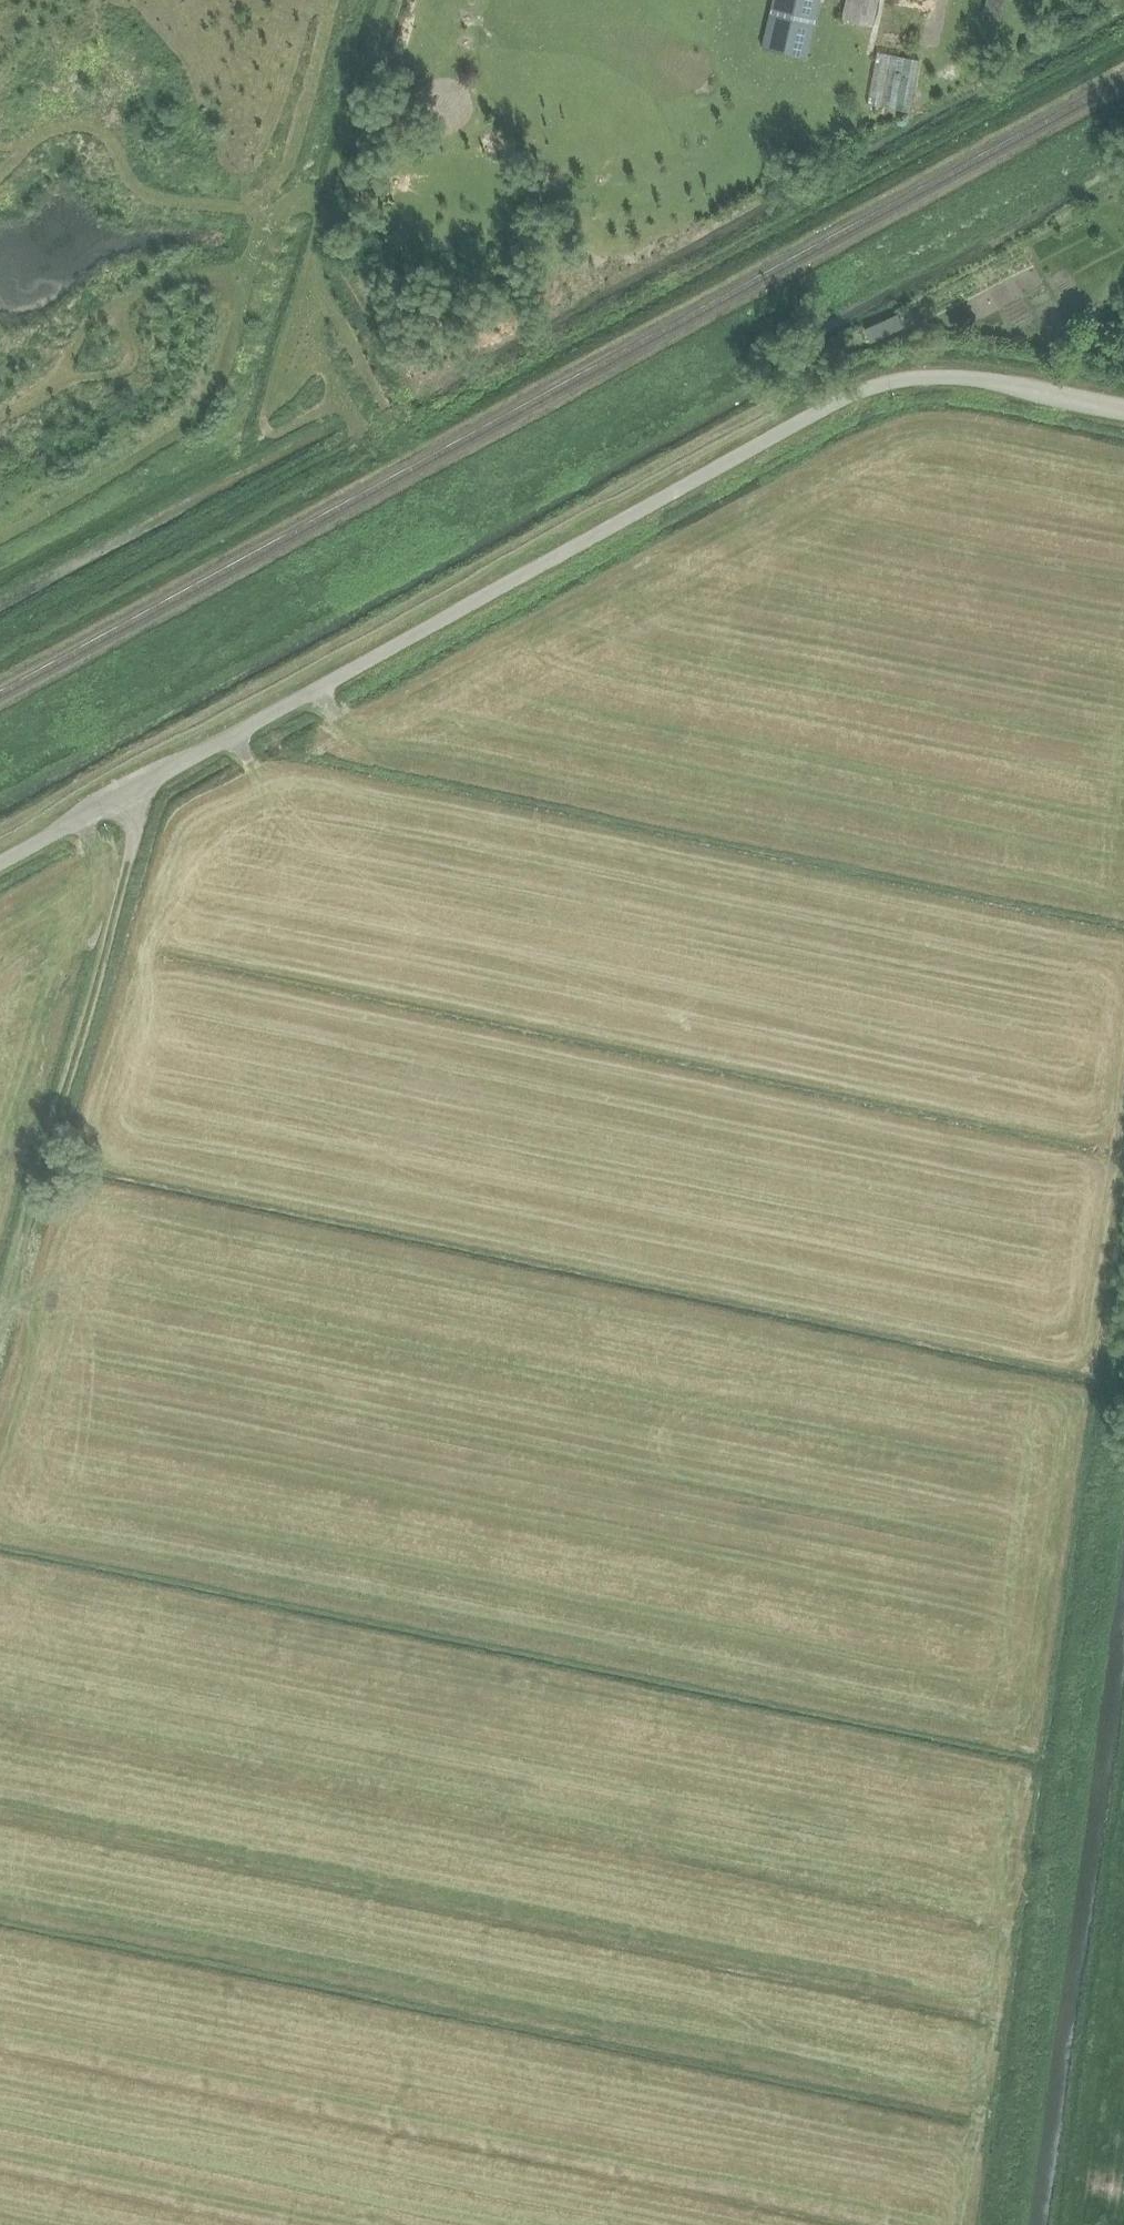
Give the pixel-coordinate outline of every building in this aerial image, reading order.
[(761,48),(807,59),(821,0),(772,0),(761,48)] [(842,19),(871,26),(878,0),(846,0),(842,19)] [(985,6),(1003,10),(1005,0),(987,0),(985,6)] [(917,59),(875,52),(866,104),(908,111),(917,59)] [(870,327),(877,341),(914,322),(906,308),(870,327)]
